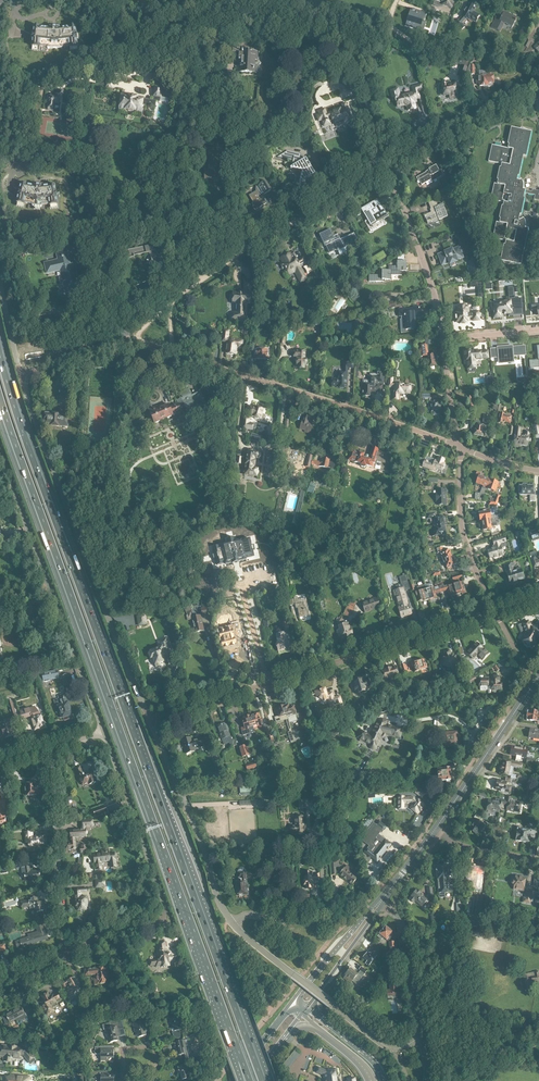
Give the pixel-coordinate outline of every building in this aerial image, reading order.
[(466,19),(469,21),(470,19),(476,23),(480,15),(474,11),(477,4),(470,1),(462,17),(459,19),(455,22),(462,30),(466,27),(462,23),(466,19)] [(415,11),(411,9),(407,21),(416,24),(415,28),(420,30),(425,13),(420,11),(419,13),(415,11)] [(501,14),(498,23),(505,26),(506,23),(509,24),(513,16),(507,13),(505,17),(501,14)] [(491,16),(486,24),(492,27),(496,19),(491,16)] [(32,47),(40,48),(40,47),(48,47),(48,48),(62,48),(70,47),(70,48),(78,47),(77,39),(78,39),(77,34),(76,34),(75,26),(74,26),(74,25),(71,26),(70,26),(70,28),(67,28),(64,28),(60,29),(59,27),(50,27),(50,29),(46,28),(43,28),(40,28),(40,26),(39,26),(36,25),(35,26),(34,26),(33,34),(32,39),(33,40),(32,47)] [(532,53),(536,50),(538,53),(538,52),(538,43),(538,44),(533,41),(534,40),(527,36),(519,51),(523,53),(532,57),(533,54),(532,53)] [(444,42),(440,41),(432,44),(435,51),(446,47),(444,42)] [(243,47),(232,46),(232,52),(238,53),(238,56),(239,56),(239,59),(242,60),(242,64),(239,63),(238,72),(256,73),(257,65),(254,65),(255,60),(257,60),(258,52),(249,52),(249,49),(247,48),(243,48),(243,47)] [(494,76),(488,76),(487,74),(484,74),(484,76),(476,76),(477,81),(480,81),(480,86),(488,86),(488,87),(494,87),(494,76)] [(442,86),(440,87),(440,91),(442,90),(443,96),(443,97),(449,96),(450,100),(457,98),(456,95),(458,94),(455,82),(442,85),(442,86)] [(419,92),(424,91),(423,83),(411,86),(413,92),(401,96),(399,87),(389,90),(392,101),(395,101),(395,102),(396,102),(397,108),(405,106),(406,107),(407,111),(417,109),(416,103),(417,103),(417,100),(419,99),(421,99),(419,92)] [(153,100),(143,98),(142,105),(155,106),(156,101),(169,103),(170,99),(160,97),(162,87),(155,86),(153,100)] [(141,113),(142,105),(143,98),(122,95),(119,109),(141,113)] [(50,96),(48,108),(53,109),(54,103),(58,104),(59,98),(50,96)] [(318,112),(322,121),(329,118),(328,118),(332,116),(333,118),(332,118),(333,121),(334,120),(336,124),(336,123),(338,127),(346,124),(345,121),(349,120),(348,118),(349,118),(347,113),(349,112),(345,103),(342,105),(344,107),(327,114),(325,109),(318,112)] [(497,184),(494,183),(491,200),(500,202),(504,203),(503,206),(502,206),(499,218),(500,219),(499,222),(496,222),(493,239),(502,241),(502,240),(506,241),(505,245),(504,245),(500,261),(521,265),(529,229),(525,228),(525,227),(526,227),(526,225),(526,224),(526,222),(526,221),(525,219),(524,220),(524,219),(524,218),(520,220),(519,220),(520,215),(521,215),(525,198),(524,198),(525,193),(535,196),(534,200),(538,201),(538,191),(533,190),(532,192),(525,190),(523,189),(523,188),(524,189),(524,187),(524,185),(524,184),(523,182),(523,181),(522,181),(522,180),(520,180),(517,180),(518,176),(519,176),(523,156),(526,157),(532,132),(511,128),(508,144),(509,144),(508,148),(492,145),(489,161),(498,163),(502,164),(501,168),(500,167),(497,180),(498,180),(497,184)] [(278,157),(293,161),(292,167),(290,168),(291,169),(290,173),(294,174),(296,177),(295,181),(299,182),(300,184),(301,183),(305,184),(306,180),(309,178),(313,179),(314,175),(316,174),(312,169),(313,167),(311,166),(311,164),(310,164),(306,158),(305,159),(300,158),(301,154),(287,151),(278,157)] [(426,172),(416,178),(418,181),(419,180),(422,185),(431,180),(432,182),(444,175),(441,170),(439,171),(436,165),(429,169),(429,170),(426,172)] [(249,195),(252,201),(252,206),(255,206),(257,209),(266,204),(262,196),(272,190),(271,190),(265,181),(256,187),(256,191),(249,195)] [(22,183),(17,203),(25,205),(25,203),(33,205),(33,206),(34,206),(40,207),(42,207),(42,206),(50,205),(50,206),(58,205),(55,185),(49,185),(49,186),(43,187),(43,185),(34,185),(34,186),(27,185),(27,184),(22,183)] [(445,208),(443,204),(438,206),(436,200),(429,203),(432,212),(424,215),(425,219),(426,219),(428,224),(439,220),(448,217),(445,208)] [(378,201),(363,210),(372,224),(387,216),(378,201)] [(320,235),(325,247),(326,246),(330,254),(337,250),(339,253),(336,255),(337,256),(340,254),(339,252),(345,249),(343,245),(346,244),(347,246),(349,245),(349,247),(358,243),(356,239),(357,239),(354,233),(341,240),(340,237),(335,239),(330,230),(320,235)] [(443,265),(448,263),(450,266),(458,263),(457,260),(461,258),(459,252),(461,252),(459,247),(452,250),(446,252),(446,253),(439,255),(443,265)] [(61,269),(63,279),(61,279),(62,285),(64,284),(66,292),(80,289),(78,280),(76,280),(75,275),(76,275),(74,264),(69,265),(66,251),(57,253),(59,260),(45,263),(47,272),(61,269)] [(370,260),(373,267),(385,261),(381,254),(376,257),(373,251),(370,253),(373,259),(370,260)] [(300,266),(307,263),(304,256),(297,260),(294,255),(292,256),(291,254),(287,256),(281,259),(283,263),(282,265),(281,266),(282,267),(283,268),(284,268),(286,267),(286,268),(286,269),(286,270),(287,269),(289,273),(294,270),(301,283),(307,279),(300,266)] [(362,266),(358,257),(352,259),(357,268),(362,266)] [(385,282),(385,280),(391,280),(391,276),(400,276),(400,275),(402,276),(402,271),(407,271),(407,269),(408,268),(407,267),(407,262),(397,262),(397,266),(389,266),(389,271),(382,271),(382,275),(369,275),(369,282),(385,282)] [(253,282),(244,281),(243,292),(233,292),(233,304),(235,304),(235,312),(233,312),(232,313),(231,313),(230,314),(229,315),(229,317),(229,322),(248,322),(248,310),(247,310),(247,304),(249,304),(250,296),(253,296),(253,282)] [(482,282),(470,283),(470,287),(478,287),(479,298),(483,297),(482,282)] [(521,299),(515,300),(509,300),(509,302),(501,303),(501,305),(495,306),(495,309),(493,309),(494,318),(500,318),(500,314),(501,314),(501,311),(504,311),(504,314),(505,314),(506,315),(509,315),(509,316),(522,315),(521,299)] [(396,307),(394,301),(387,303),(389,309),(396,307)] [(469,314),(468,306),(464,306),(460,306),(460,307),(456,307),(456,309),(455,309),(456,314),(454,314),(455,316),(454,316),(454,320),(455,320),(455,322),(460,322),(460,324),(467,323),(467,321),(469,321),(469,318),(473,317),(473,321),(479,320),(479,312),(472,312),(473,314),(469,314)] [(401,319),(400,320),(401,333),(406,333),(406,330),(415,329),(414,318),(417,318),(417,316),(421,315),(420,308),(400,310),(399,310),(399,317),(401,316),(401,319)] [(230,330),(224,329),(222,341),(227,342),(225,353),(236,355),(237,348),(242,349),(244,340),(229,338),(230,330)] [(254,354),(254,355),(254,359),(269,360),(269,356),(268,356),(268,350),(257,349),(255,349),(255,341),(254,341),(251,341),(250,354),(254,354)] [(436,365),(434,354),(428,355),(427,345),(419,346),(420,357),(426,356),(428,367),(436,365)] [(498,349),(491,350),(492,357),(496,357),(496,358),(499,357),(499,360),(513,359),(513,356),(526,355),(525,346),(513,347),(508,347),(498,348),(498,349)] [(489,358),(488,350),(481,351),(481,350),(474,351),(474,352),(470,352),(470,350),(464,351),(465,361),(467,361),(468,368),(476,368),(475,359),(481,359),(481,358),(489,358)] [(306,365),(306,359),(305,359),(305,351),(294,351),(294,357),(297,357),(297,365),(296,365),(296,367),(298,367),(298,369),(305,369),(305,368),(307,368),(307,365),(306,365)] [(529,361),(530,368),(538,367),(538,361),(538,360),(529,361)] [(337,373),(337,378),(332,378),(332,386),(337,387),(336,388),(340,388),(340,389),(344,389),(344,388),(347,388),(347,369),(354,369),(354,361),(344,361),(344,373),(339,373),(337,373)] [(363,384),(363,396),(370,396),(370,392),(383,392),(383,385),(384,372),(377,371),(377,373),(369,373),(369,376),(368,376),(367,380),(363,380),(363,384)] [(390,377),(389,377),(388,388),(394,388),(393,401),(398,401),(399,394),(404,394),(404,393),(410,393),(410,392),(413,392),(414,392),(415,391),(416,390),(416,389),(414,387),(413,386),(411,386),(411,385),(393,384),(394,377),(393,377),(393,376),(390,376),(390,377)] [(152,409),(149,410),(152,419),(154,424),(173,415),(182,411),(183,412),(187,410),(188,414),(197,410),(198,411),(198,412),(199,412),(200,412),(200,411),(201,411),(201,410),(201,409),(206,406),(200,393),(192,397),(189,390),(181,393),(183,398),(177,400),(178,404),(170,407),(169,405),(158,409),(157,407),(152,409)] [(440,400),(430,402),(432,411),(433,411),(434,415),(441,414),(441,410),(442,410),(440,400)] [(251,406),(249,415),(255,417),(255,419),(257,419),(258,418),(264,420),(265,415),(262,414),(264,409),(255,406),(254,408),(251,406)] [(67,426),(67,423),(68,413),(61,413),(61,414),(46,413),(45,425),(64,426),(67,426)] [(499,413),(497,423),(504,424),(504,423),(510,424),(512,416),(499,413)] [(471,430),(475,430),(474,435),(483,436),(483,432),(485,432),(487,431),(487,430),(488,431),(488,427),(490,416),(484,415),(482,425),(480,425),(481,422),(477,422),(476,424),(475,426),(472,425),(471,430)] [(305,418),(303,417),(300,429),(305,430),(305,432),(310,434),(313,422),(311,421),(311,418),(305,416),(305,418)] [(250,422),(250,418),(243,417),(242,429),(253,431),(254,423),(250,422)] [(529,433),(530,431),(526,431),(526,433),(525,433),(525,436),(520,436),(521,428),(515,428),(514,442),(515,442),(514,447),(519,448),(520,445),(528,446),(528,442),(530,442),(531,439),(529,439),(529,433)] [(391,455),(390,454),(389,454),(379,450),(379,449),(372,447),(369,456),(365,455),(365,454),(358,452),(359,450),(352,448),(349,460),(361,464),(360,465),(361,467),(364,468),(366,467),(366,466),(375,468),(376,465),(380,466),(380,470),(380,471),(381,471),(391,472),(391,458),(391,456),(391,455)] [(244,470),(244,472),(245,473),(244,474),(257,476),(258,475),(259,474),(259,472),(258,471),(258,468),(254,468),(256,459),(260,460),(260,458),(261,457),(261,455),(260,453),(261,451),(248,450),(248,451),(247,452),(246,454),(247,455),(245,470),(244,470)] [(437,461),(436,460),(434,464),(425,460),(423,467),(435,471),(437,468),(442,470),(442,471),(442,472),(445,464),(444,463),(445,460),(439,457),(437,461)] [(313,460),(312,464),(319,466),(328,468),(330,460),(323,458),(322,463),(320,463),(320,462),(313,460)] [(482,501),(487,489),(490,480),(483,478),(484,475),(477,472),(476,475),(479,476),(476,484),(483,486),(480,493),(475,493),(475,500),(482,501)] [(501,484),(490,480),(487,489),(496,492),(498,487),(500,487),(501,484)] [(311,482),(307,491),(313,493),(317,484),(311,482)] [(530,502),(535,502),(535,495),(533,495),(533,492),(535,492),(535,489),(533,489),(533,486),(529,486),(529,485),(523,485),(523,487),(518,487),(518,491),(520,491),(520,495),(530,495),(530,502)] [(436,500),(437,501),(438,501),(438,505),(445,505),(445,490),(438,490),(438,494),(436,494),(436,495),(435,496),(435,499),(436,500)] [(300,518),(305,491),(302,491),(295,518),(300,518)] [(493,515),(494,515),(495,514),(496,513),(495,510),(494,509),(493,509),(489,510),(489,509),(482,510),(483,513),(479,513),(480,521),(482,521),(491,519),(491,518),(494,518),(493,515)] [(436,527),(445,525),(447,525),(446,517),(435,518),(435,517),(435,516),(436,515),(435,513),(431,513),(426,514),(427,519),(430,519),(431,521),(432,523),(436,522),(436,527)] [(494,518),(491,518),(491,519),(482,521),(483,531),(492,529),(491,525),(496,524),(496,526),(500,525),(499,517),(494,518)] [(446,537),(445,525),(436,527),(433,527),(434,532),(432,532),(433,536),(442,535),(442,537),(446,537)] [(533,539),(538,537),(538,533),(538,529),(532,531),(532,530),(530,531),(533,539)] [(489,558),(490,558),(493,558),(493,559),(504,556),(501,545),(500,544),(507,543),(505,536),(492,540),(494,548),(491,549),(492,550),(488,551),(489,555),(488,555),(488,556),(489,558)] [(225,564),(226,566),(234,564),(235,567),(239,566),(239,563),(247,561),(246,559),(254,557),(253,551),(255,551),(254,544),(251,544),(250,539),(242,541),(242,540),(234,542),(234,538),(228,540),(228,543),(221,545),(213,547),(214,553),(212,553),(214,560),(216,560),(217,566),(225,564)] [(427,552),(437,551),(438,553),(441,553),(443,560),(453,557),(451,549),(444,551),(443,547),(437,549),(436,546),(426,548),(427,552)] [(454,556),(453,557),(443,560),(444,563),(446,563),(448,569),(452,568),(451,565),(457,564),(454,556)] [(511,586),(512,585),(513,586),(516,585),(516,584),(519,583),(518,581),(525,579),(524,578),(525,577),(524,575),(522,569),(521,567),(516,569),(517,570),(514,571),(512,567),(515,566),(514,562),(511,563),(505,565),(511,586)] [(408,582),(406,575),(399,577),(401,584),(408,582)] [(443,582),(439,583),(441,592),(447,590),(449,597),(457,595),(454,585),(448,587),(447,586),(444,587),(443,582)] [(461,583),(454,585),(457,595),(462,593),(462,595),(466,594),(463,582),(461,583)] [(432,583),(425,585),(430,600),(437,597),(435,594),(441,592),(439,583),(434,584),(435,586),(433,587),(432,583)] [(415,593),(418,602),(424,600),(424,601),(430,600),(425,585),(417,587),(418,592),(415,593)] [(398,608),(401,618),(412,614),(409,604),(408,605),(404,591),(402,592),(401,589),(393,591),(395,596),(399,607),(398,608)] [(236,596),(226,599),(227,602),(231,601),(234,613),(239,611),(236,596)] [(297,608),(298,607),(300,617),(310,615),(308,606),(305,598),(298,599),(298,596),(294,597),(295,598),(289,600),(290,606),(296,604),(297,608)] [(368,601),(362,604),(365,613),(377,609),(376,607),(380,605),(378,598),(368,601)] [(188,621),(193,619),(196,632),(204,631),(201,615),(195,616),(190,604),(184,607),(187,615),(186,616),(188,621)] [(137,614),(139,625),(147,624),(145,613),(137,614)] [(346,636),(347,636),(348,638),(353,636),(350,623),(343,625),(341,619),(337,620),(340,630),(337,631),(339,636),(344,635),(346,636)] [(525,629),(527,633),(522,640),(525,642),(525,644),(527,646),(529,645),(533,647),(538,637),(538,632),(531,627),(529,621),(523,623),(523,624),(519,625),(522,631),(525,629)] [(223,647),(236,645),(232,628),(239,627),(238,624),(231,625),(232,628),(219,631),(223,647)] [(278,648),(278,651),(289,649),(288,646),(289,645),(288,642),(287,640),(286,640),(285,632),(276,634),(278,642),(277,642),(277,644),(276,645),(277,647),(278,648)] [(153,658),(156,667),(161,665),(160,663),(166,661),(165,659),(168,659),(165,652),(171,650),(167,637),(158,640),(161,647),(150,650),(151,652),(149,653),(151,659),(153,658)] [(467,653),(471,657),(475,652),(478,655),(481,652),(486,657),(489,653),(481,646),(477,643),(467,653)] [(445,655),(442,666),(451,668),(452,672),(460,669),(456,655),(454,656),(453,654),(451,654),(450,650),(444,652),(445,655)] [(466,658),(462,659),(468,678),(477,673),(467,664),(466,658)] [(419,660),(411,662),(413,668),(414,668),(415,672),(422,670),(428,668),(427,663),(426,664),(425,660),(419,661),(419,660)] [(382,671),(385,680),(395,677),(396,680),(401,679),(397,666),(382,671)] [(43,681),(59,678),(58,670),(42,673),(43,681)] [(471,681),(476,679),(475,676),(467,679),(469,684),(472,683),(472,682),(471,681)] [(479,679),(479,686),(481,686),(481,690),(488,690),(487,687),(489,686),(492,686),(492,690),(492,692),(493,693),(495,693),(496,692),(496,690),(502,690),(502,683),(499,683),(499,677),(492,677),(484,677),(484,679),(479,679)] [(354,688),(356,694),(367,690),(366,689),(371,688),(368,679),(364,680),(364,679),(358,681),(358,679),(357,679),(355,679),(354,680),(354,682),(356,687),(354,688)] [(328,700),(331,710),(343,706),(340,696),(334,698),(333,692),(328,693),(326,692),(325,688),(315,691),(316,696),(324,701),(328,700)] [(61,705),(56,707),(60,718),(63,717),(64,721),(69,719),(68,716),(67,714),(71,712),(68,703),(69,703),(65,694),(58,696),(59,699),(61,705)] [(4,739),(15,735),(14,730),(13,730),(12,725),(10,725),(9,722),(11,722),(11,721),(18,719),(12,701),(7,702),(11,713),(12,717),(3,720),(4,722),(0,723),(0,729),(2,729),(3,734),(2,734),(4,739)] [(289,704),(284,706),(289,723),(290,723),(298,721),(296,715),(297,714),(295,706),(290,707),(289,704)] [(31,718),(33,725),(34,725),(35,729),(39,728),(39,727),(44,726),(40,715),(39,715),(39,714),(41,714),(35,706),(20,711),(22,719),(31,717),(31,718)] [(278,716),(275,718),(277,722),(286,720),(290,732),(288,732),(291,743),(297,741),(296,740),(295,741),(292,731),(289,723),(284,706),(277,708),(278,712),(277,714),(278,716)] [(530,720),(530,721),(531,721),(532,721),(535,721),(535,724),(538,724),(538,712),(528,710),(527,711),(527,713),(528,713),(528,714),(527,720),(530,720)] [(251,716),(254,726),(258,725),(259,727),(262,725),(264,731),(266,731),(272,729),(270,723),(264,725),(263,722),(261,722),(260,717),(261,717),(260,713),(254,715),(253,714),(251,715),(251,716)] [(241,728),(242,732),(243,736),(250,733),(249,730),(254,729),(253,727),(254,726),(251,716),(250,716),(250,715),(245,717),(245,718),(241,719),(242,722),(243,722),(245,727),(241,728)] [(361,730),(357,738),(369,745),(369,746),(369,747),(370,748),(371,749),(372,749),(373,750),(374,750),(375,749),(376,748),(377,747),(381,739),(383,739),(384,738),(385,737),(385,736),(386,736),(400,739),(403,728),(388,725),(389,720),(384,719),(384,720),(382,719),(381,719),(380,719),(379,720),(378,721),(375,725),(370,734),(361,730)] [(225,723),(218,725),(221,733),(220,734),(222,739),(224,745),(230,743),(231,746),(232,746),(234,740),(234,739),(233,736),(230,737),(231,736),(229,731),(231,730),(229,723),(225,725),(225,723)] [(342,728),(332,723),(329,730),(331,731),(329,735),(335,738),(337,734),(338,735),(340,733),(341,731),(342,728)] [(274,737),(272,729),(266,731),(269,741),(268,741),(268,744),(270,744),(270,743),(271,743),(276,742),(274,737)] [(295,730),(292,731),(295,741),(296,740),(302,739),(299,731),(295,732),(295,730)] [(538,739),(538,731),(530,730),(529,737),(538,739)] [(458,731),(442,732),(443,746),(459,745),(458,735),(459,735),(461,740),(465,739),(463,731),(458,732),(459,733),(458,733),(458,731)] [(192,737),(181,740),(186,754),(196,751),(195,749),(204,746),(201,737),(192,740),(192,737)] [(232,746),(233,746),(238,746),(238,748),(240,747),(240,748),(241,752),(243,757),(252,755),(249,747),(248,747),(247,745),(244,746),(242,740),(241,740),(234,740),(232,746)] [(516,759),(521,760),(521,757),(526,758),(528,750),(512,747),(512,748),(511,748),(509,751),(509,754),(511,754),(510,755),(517,756),(516,759)] [(509,775),(511,776),(512,774),(512,772),(513,764),(515,765),(519,766),(520,762),(510,761),(510,763),(504,762),(503,767),(501,767),(500,774),(508,776),(509,775)] [(80,767),(74,769),(77,775),(78,775),(80,781),(81,780),(83,785),(89,783),(90,784),(91,784),(92,785),(94,784),(94,783),(97,782),(97,781),(98,780),(98,779),(98,777),(96,776),(95,776),(94,772),(86,775),(85,774),(83,775),(80,767)] [(439,781),(446,780),(447,783),(450,782),(450,780),(451,780),(450,773),(451,773),(452,772),(452,770),(451,769),(450,768),(438,769),(439,781)] [(501,789),(505,790),(505,792),(511,793),(512,786),(507,785),(507,782),(516,784),(517,780),(504,778),(504,782),(498,781),(496,790),(501,790),(501,789)] [(26,792),(26,796),(44,794),(44,789),(36,790),(36,783),(25,784),(25,786),(24,787),(24,793),(26,792)] [(239,784),(241,793),(252,792),(251,783),(239,784)] [(426,793),(419,788),(416,793),(422,797),(426,793)] [(500,812),(501,808),(504,809),(504,806),(505,797),(499,796),(499,799),(495,798),(494,801),(489,800),(487,810),(500,812)] [(413,812),(414,811),(418,813),(420,811),(421,811),(423,808),(422,807),(424,805),(417,799),(416,800),(413,798),(404,798),(404,797),(399,797),(399,809),(404,809),(404,808),(407,808),(413,812)] [(507,810),(520,812),(522,802),(511,800),(512,798),(505,797),(504,806),(507,807),(507,810)] [(106,806),(92,811),(94,817),(95,816),(96,817),(108,813),(106,806)] [(474,817),(476,819),(469,829),(476,834),(483,824),(481,822),(484,819),(477,814),(474,817)] [(291,833),(296,833),(296,834),(304,833),(303,816),(295,817),(296,826),(290,827),(291,833)] [(70,831),(70,839),(76,838),(78,838),(79,837),(81,837),(81,838),(83,837),(84,837),(87,836),(86,828),(86,827),(94,826),(93,819),(80,820),(81,829),(78,829),(78,830),(70,831)] [(374,822),(360,839),(369,846),(379,834),(382,830),(383,830),(386,826),(379,821),(376,824),(374,822)] [(523,842),(523,841),(522,841),(524,830),(520,829),(521,828),(515,827),(514,832),(517,833),(515,841),(523,842)] [(522,841),(523,841),(523,842),(526,843),(527,842),(530,843),(531,835),(534,836),(535,830),(529,829),(528,830),(524,830),(522,841)] [(25,832),(25,843),(29,843),(29,846),(34,846),(34,845),(43,844),(43,836),(32,837),(32,832),(25,832)] [(391,844),(379,834),(369,846),(365,852),(377,862),(391,844)] [(77,848),(77,843),(80,845),(81,847),(80,847),(81,854),(82,853),(83,856),(88,855),(88,852),(87,852),(86,850),(88,850),(87,845),(76,840),(76,838),(70,839),(71,841),(70,841),(70,844),(69,844),(69,843),(66,843),(66,844),(65,844),(66,850),(75,849),(75,848),(77,848)] [(102,853),(94,854),(95,863),(96,863),(97,870),(102,869),(101,862),(110,861),(111,868),(117,867),(115,853),(110,853),(109,849),(102,850),(102,853)] [(278,850),(267,849),(266,855),(277,857),(278,850)] [(24,867),(21,868),(22,874),(24,873),(25,881),(40,879),(39,871),(30,872),(29,866),(24,867)] [(450,866),(435,867),(435,871),(437,871),(438,878),(439,878),(440,879),(444,878),(444,879),(449,878),(449,879),(456,878),(455,873),(451,873),(452,876),(449,876),(449,870),(451,870),(450,866)] [(339,874),(352,885),(358,877),(345,867),(339,874)] [(316,872),(316,876),(313,876),(312,868),(304,868),(305,880),(304,880),(304,885),(305,885),(306,888),(316,888),(316,884),(313,884),(313,880),(320,880),(319,872),(316,872)] [(467,875),(468,875),(469,875),(468,879),(474,880),(473,888),(480,889),(481,877),(482,877),(483,877),(484,871),(483,871),(483,870),(479,870),(479,869),(474,869),(469,868),(469,869),(467,869),(467,875)] [(248,894),(248,891),(249,891),(249,889),(249,885),(247,885),(246,872),(245,872),(245,870),(244,869),(240,870),(239,871),(239,873),(238,873),(239,877),(239,880),(237,880),(239,895),(240,895),(240,896),(243,896),(243,895),(248,894)] [(526,878),(525,877),(524,877),(523,876),(522,877),(520,876),(519,876),(517,876),(516,876),(515,880),(513,880),(512,881),(512,883),(513,884),(512,886),(514,886),(513,889),(524,891),(526,878)] [(438,886),(439,893),(438,893),(439,898),(445,897),(445,893),(453,892),(453,885),(452,885),(450,885),(438,886)] [(413,903),(415,900),(423,906),(428,899),(427,898),(429,896),(433,896),(432,887),(427,888),(428,894),(426,897),(422,894),(422,893),(417,888),(414,892),(414,893),(412,896),(409,899),(413,903)] [(78,911),(81,911),(81,912),(84,912),(84,910),(89,910),(88,897),(81,897),(81,893),(88,892),(87,888),(80,889),(74,889),(76,906),(77,906),(78,911)] [(525,897),(523,897),(522,903),(531,904),(532,892),(526,891),(525,897)] [(482,915),(485,897),(479,896),(479,901),(478,901),(476,914),(482,915)] [(34,908),(35,913),(34,913),(35,915),(32,916),(34,924),(35,924),(41,923),(38,912),(44,910),(42,902),(38,903),(37,897),(30,899),(30,901),(21,902),(21,908),(29,907),(30,909),(34,908)] [(17,947),(21,946),(22,948),(42,941),(41,940),(48,937),(47,933),(46,933),(43,922),(41,923),(35,924),(37,931),(28,934),(28,936),(20,939),(20,940),(15,941),(17,947)] [(393,932),(386,926),(377,936),(381,940),(383,937),(387,940),(389,937),(388,937),(393,932)] [(156,966),(156,968),(161,967),(170,966),(169,963),(174,957),(166,952),(165,942),(158,942),(159,956),(158,956),(158,960),(149,961),(150,967),(156,966)] [(368,961),(366,963),(369,966),(377,955),(375,953),(377,950),(374,948),(372,951),(370,950),(368,953),(367,952),(363,957),(368,961)] [(179,955),(175,957),(177,963),(183,963),(181,958),(180,958),(179,955)] [(95,985),(105,983),(106,984),(108,984),(109,983),(110,983),(108,967),(84,970),(85,976),(93,975),(95,985)] [(367,971),(361,967),(359,970),(361,971),(358,974),(351,968),(345,975),(346,975),(344,978),(350,984),(352,981),(356,984),(367,971)] [(538,982),(538,971),(534,971),(534,972),(526,973),(527,979),(530,979),(530,982),(532,981),(532,983),(538,982)] [(67,981),(62,983),(65,989),(68,994),(73,992),(73,993),(80,989),(74,978),(67,981)] [(388,991),(388,997),(399,995),(398,990),(397,990),(396,984),(390,985),(391,991),(388,991)] [(58,1002),(63,999),(63,997),(60,991),(54,995),(54,994),(50,996),(48,991),(41,995),(43,1000),(39,1002),(47,1016),(56,1011),(54,1008),(58,1005),(57,1003),(58,1002)] [(102,1005),(97,1008),(100,1014),(105,1011),(102,1005)] [(16,1014),(22,1024),(29,1020),(27,1016),(27,1017),(27,1016),(33,1012),(30,1006),(23,1010),(21,1006),(15,1010),(17,1013),(16,1013),(16,1014)] [(90,1019),(96,1016),(100,1014),(97,1008),(93,1010),(93,1011),(87,1014),(90,1019)] [(15,1010),(6,1015),(10,1023),(16,1020),(17,1022),(19,1025),(22,1024),(16,1014),(16,1013),(17,1013),(15,1010)] [(172,1031),(174,1038),(180,1037),(183,1033),(182,1029),(179,1016),(169,1018),(170,1023),(173,1025),(175,1031),(172,1031)] [(110,1023),(102,1025),(104,1030),(105,1029),(107,1036),(110,1039),(111,1042),(118,1041),(117,1038),(116,1035),(121,1034),(120,1030),(124,1029),(121,1017),(118,1017),(119,1020),(117,1020),(110,1022),(110,1023)] [(145,1031),(149,1030),(147,1020),(134,1023),(133,1024),(135,1032),(138,1034),(139,1037),(146,1036),(145,1031)] [(183,1040),(173,1043),(174,1047),(177,1047),(177,1049),(178,1051),(175,1052),(176,1056),(177,1060),(178,1062),(190,1059),(185,1040),(183,1040)] [(0,1053),(0,1055),(0,1057),(4,1058),(3,1061),(11,1062),(12,1057),(20,1058),(20,1056),(21,1055),(25,1055),(30,1061),(34,1058),(35,1058),(28,1049),(17,1048),(17,1046),(9,1046),(9,1047),(1,1046),(0,1050),(0,1053)] [(95,1051),(95,1054),(101,1054),(101,1061),(109,1061),(111,1058),(114,1058),(114,1051),(113,1051),(109,1051),(109,1047),(95,1047),(95,1051)] [(190,1078),(187,1064),(176,1067),(178,1072),(181,1074),(182,1080),(180,1080),(181,1080),(190,1080),(190,1078)] [(318,1067),(316,1072),(323,1075),(324,1075),(324,1080),(340,1080),(340,1079),(341,1079),(340,1077),(336,1077),(336,1072),(333,1073),(332,1069),(326,1070),(318,1067)] [(101,1080),(114,1080),(114,1075),(109,1075),(109,1072),(91,1072),(91,1076),(95,1076),(95,1077),(99,1077),(101,1079),(101,1080)]
